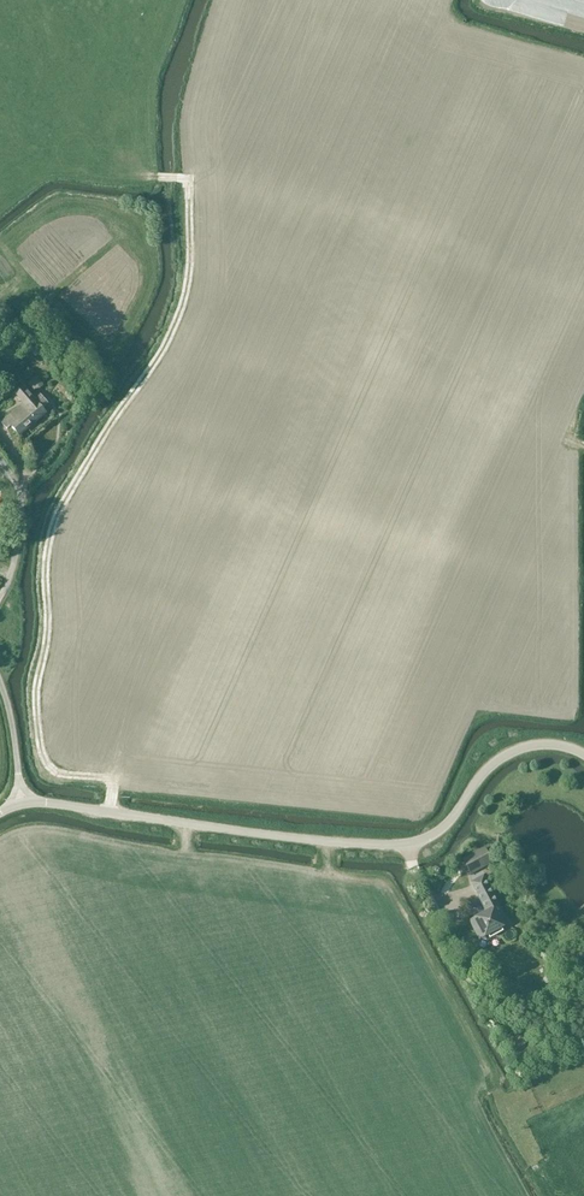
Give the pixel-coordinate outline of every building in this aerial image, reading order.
[(39,388),(43,385),(37,377),(29,383),(34,389),(38,386),(39,388)] [(43,409),(48,405),(38,392),(32,396),(24,387),(15,395),(23,404),(2,422),(7,429),(11,426),(20,436),(46,414),(43,409)] [(465,861),(472,875),(493,865),(484,850),(465,861)] [(489,936),(502,929),(509,926),(485,878),(473,884),(487,910),(470,919),(481,940),(489,936)] [(504,932),(502,929),(489,936),(491,939),(504,932)]
